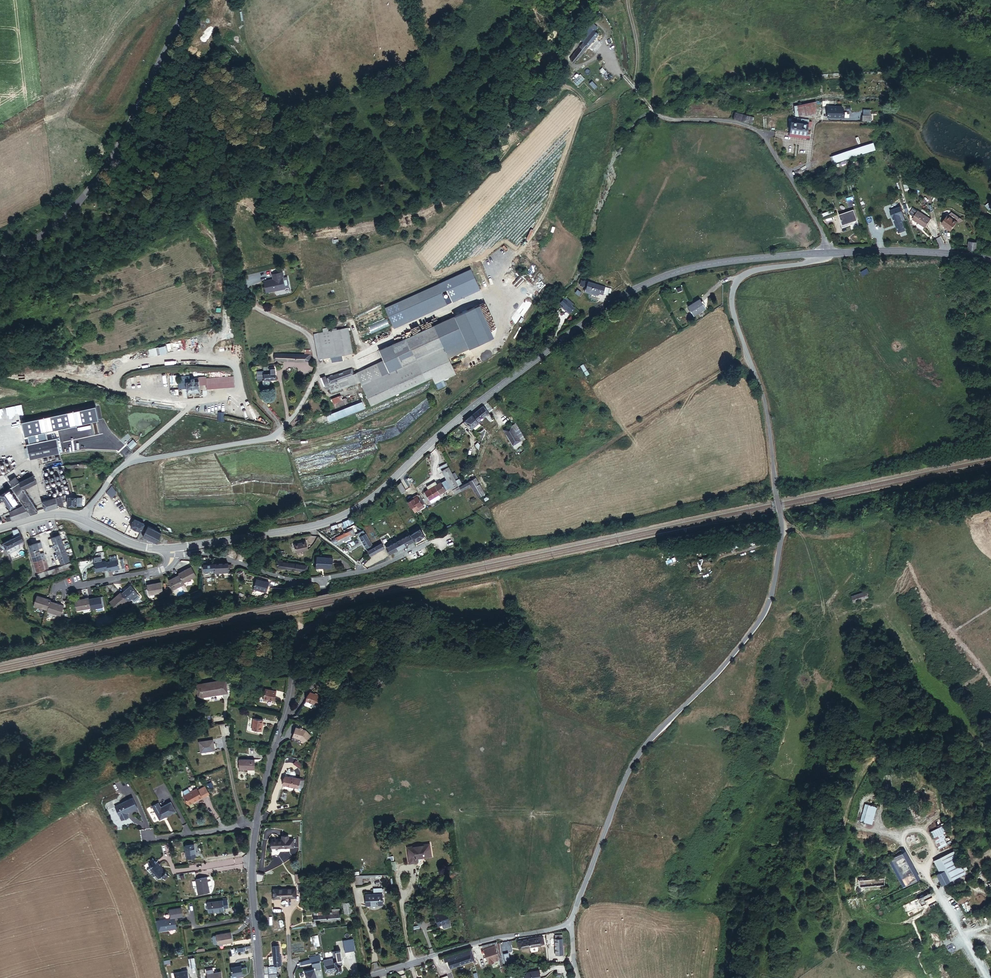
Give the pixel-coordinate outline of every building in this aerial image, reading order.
[(592,34),(596,29),(593,26),(588,31),(592,34)] [(570,59),(574,63),(601,33),(596,29),(592,34),(588,31),(585,35),(589,38),(570,59)] [(796,113),(814,115),(814,101),(796,105),(796,113)] [(844,118),(844,117),(844,112),(844,108),(829,108),(829,118),(844,118)] [(733,119),(752,124),(754,118),(751,117),(751,116),(735,111),(733,119)] [(790,136),(811,137),(812,129),(809,129),(809,124),(811,124),(812,119),(810,118),(810,117),(791,115),(791,117),(791,119),(790,136)] [(832,156),(835,162),(875,148),(872,141),(832,156)] [(902,219),(904,219),(900,206),(896,208),(890,210),(896,226),(895,227),(896,229),(897,229),(898,232),(900,233),(905,231),(906,228),(902,219)] [(842,224),(856,220),(853,210),(840,214),(842,224)] [(925,227),(931,220),(919,212),(914,219),(925,227)] [(953,226),(956,229),(963,218),(954,212),(948,221),(953,224),(953,226)] [(268,293),(286,288),(281,272),(274,274),(276,279),(265,282),(268,293)] [(472,273),(384,312),(390,327),(443,303),(439,293),(444,290),(449,301),(478,288),(472,273)] [(613,289),(581,279),(579,286),(584,287),(583,290),(599,295),(600,292),(608,295),(609,292),(611,293),(613,289)] [(443,303),(390,327),(393,332),(480,293),(478,288),(449,301),(443,303)] [(530,289),(523,301),(527,303),(533,290),(530,289)] [(573,308),(570,305),(572,303),(566,298),(561,304),(565,306),(564,308),(570,313),(573,308)] [(688,307),(694,315),(705,307),(699,299),(688,307)] [(970,330),(977,329),(973,309),(966,311),(970,330)] [(464,340),(454,318),(413,336),(423,359),(444,349),(464,340)] [(319,360),(353,352),(347,327),(314,335),(319,360)] [(448,359),(444,349),(423,359),(413,336),(400,342),(410,365),(403,368),(382,377),(377,364),(363,370),(362,368),(355,371),(356,373),(355,373),(355,376),(353,377),(343,381),(344,384),(338,386),(333,388),(327,390),(329,396),(360,383),(371,406),(433,379),(436,388),(443,385),(442,382),(456,376),(448,359)] [(469,350),(464,340),(444,349),(448,359),(469,350)] [(383,359),(403,350),(400,342),(379,351),(383,359)] [(165,345),(148,350),(150,357),(167,353),(165,345)] [(410,365),(403,350),(383,359),(384,361),(377,364),(382,377),(403,368),(410,365)] [(268,379),(274,378),(274,368),(264,369),(265,371),(258,372),(259,380),(264,379),(264,382),(264,383),(265,383),(265,384),(266,384),(267,384),(267,383),(268,383),(268,382),(268,379)] [(338,386),(344,384),(343,381),(353,377),(351,372),(325,381),(325,380),(319,382),(323,391),(327,390),(333,388),(338,386)] [(198,387),(198,378),(191,378),(191,377),(181,377),(182,390),(186,390),(186,395),(198,394),(198,387)] [(233,388),(233,377),(206,378),(206,377),(198,378),(198,387),(206,386),(206,389),(233,388)] [(481,419),(488,414),(483,407),(473,414),(478,421),(481,419)] [(480,424),(478,421),(473,414),(465,420),(470,428),(473,426),(475,428),(480,424)] [(517,438),(521,436),(514,424),(510,426),(517,438)] [(521,445),(517,438),(510,426),(504,430),(515,449),(521,445)] [(29,461),(59,454),(56,439),(30,444),(26,445),(29,461)] [(133,448),(137,444),(133,440),(129,444),(133,448)] [(458,485),(449,467),(442,471),(452,488),(458,485)] [(39,509),(25,488),(37,482),(34,475),(27,471),(21,474),(22,477),(18,479),(16,476),(10,480),(12,483),(24,504),(10,511),(11,516),(6,517),(8,521),(38,512),(39,511),(39,509)] [(479,497),(485,492),(474,478),(468,482),(471,486),(479,497)] [(406,490),(402,482),(397,486),(401,493),(406,490)] [(6,483),(0,488),(0,497),(1,495),(11,509),(17,505),(16,504),(19,502),(6,483)] [(429,491),(426,492),(427,494),(429,497),(431,500),(447,491),(442,483),(438,486),(429,491)] [(116,492),(112,486),(106,493),(112,498),(116,492)] [(66,501),(64,495),(57,496),(59,506),(64,504),(63,502),(66,501)] [(76,505),(77,496),(67,495),(66,504),(76,505)] [(59,506),(57,496),(48,499),(43,500),(44,506),(45,508),(46,509),(47,509),(59,506)] [(426,505),(421,496),(408,503),(413,511),(414,510),(416,513),(419,511),(418,509),(426,505)] [(142,528),(143,524),(133,519),(130,525),(140,530),(142,528)] [(440,533),(435,524),(431,526),(435,536),(440,533)] [(152,543),(158,531),(147,525),(142,538),(152,543)] [(19,539),(15,527),(10,528),(12,532),(14,540),(19,539)] [(425,537),(420,527),(414,530),(415,532),(410,535),(414,543),(425,537)] [(336,546),(356,536),(353,530),(331,541),(336,546)] [(165,542),(169,535),(158,531),(152,543),(156,545),(160,545),(162,541),(165,542)] [(12,532),(8,534),(9,537),(0,540),(0,546),(1,546),(2,550),(16,545),(14,540),(12,532)] [(364,544),(371,540),(368,534),(361,538),(364,544)] [(393,555),(415,544),(414,543),(410,535),(388,546),(393,555)] [(68,560),(61,536),(50,539),(52,544),(55,543),(58,553),(55,554),(58,564),(68,560)] [(374,546),(371,540),(364,544),(367,550),(374,546)] [(40,542),(29,545),(35,570),(47,567),(44,557),(41,558),(38,549),(41,548),(40,542)] [(308,552),(306,542),(294,544),(296,554),(308,552)] [(372,555),(387,548),(384,543),(370,551),(372,555)] [(101,563),(102,572),(114,570),(112,557),(104,559),(105,563),(101,563)] [(332,558),(317,558),(316,568),(323,569),(332,570),(332,558)] [(712,558),(697,559),(698,573),(705,572),(704,565),(713,564),(712,558)] [(101,571),(99,562),(87,565),(89,574),(101,571)] [(295,564),(278,562),(277,568),(294,570),(295,564)] [(71,563),(35,574),(36,579),(73,568),(71,563)] [(229,564),(204,565),(205,571),(214,571),(214,573),(229,573),(229,570),(232,570),(232,568),(229,568),(229,564)] [(197,577),(193,567),(180,574),(180,575),(184,583),(197,577)] [(26,576),(27,573),(27,569),(16,572),(19,580),(24,578),(26,576)] [(11,579),(9,574),(0,577),(0,583),(11,579)] [(184,583),(180,575),(169,581),(174,591),(185,585),(184,583)] [(269,583),(257,579),(254,589),(266,593),(269,583)] [(162,582),(147,585),(149,596),(164,593),(162,582)] [(136,597),(128,588),(119,596),(127,604),(136,597)] [(47,599),(48,597),(34,592),(30,602),(44,608),(47,599)] [(114,613),(125,603),(126,605),(127,604),(119,596),(118,594),(107,604),(114,613)] [(851,607),(866,603),(864,596),(849,600),(851,607)] [(98,609),(96,598),(85,601),(86,610),(86,611),(98,609)] [(59,603),(47,599),(44,608),(43,609),(56,614),(59,606),(59,604),(59,603)] [(85,601),(84,600),(70,603),(72,613),(86,610),(85,601)] [(221,692),(211,692),(210,691),(204,691),(205,695),(207,695),(207,700),(222,699),(221,692)] [(322,700),(310,694),(306,703),(315,707),(318,708),(319,708),(322,701),(322,700)] [(274,698),(263,696),(261,708),(266,709),(266,707),(273,708),(274,698)] [(328,703),(322,701),(319,708),(324,710),(328,703)] [(315,707),(306,703),(305,706),(305,708),(312,711),(315,707)] [(260,735),(261,723),(251,722),(249,734),(260,735)] [(300,734),(296,733),(293,743),(301,745),(305,748),(312,741),(306,736),(302,735),(300,734)] [(214,751),(209,742),(198,748),(202,757),(214,751)] [(300,768),(302,765),(296,760),(293,764),(300,768)] [(252,762),(234,762),(235,772),(252,772),(252,762)] [(302,783),(287,780),(285,789),(300,793),(300,792),(302,784),(302,783)] [(211,797),(206,788),(199,792),(204,801),(211,797)] [(199,792),(185,799),(190,808),(197,804),(197,805),(204,801),(199,792)] [(133,802),(116,810),(123,824),(129,821),(127,817),(128,816),(129,817),(138,812),(133,802)] [(873,825),(877,807),(865,804),(860,821),(873,825)] [(177,815),(172,806),(162,811),(159,806),(153,810),(161,824),(165,822),(165,821),(166,820),(166,821),(177,815)] [(930,832),(939,849),(950,843),(941,826),(930,832)] [(271,839),(271,848),(294,848),(294,839),(289,838),(289,835),(282,835),(282,839),(271,839)] [(200,862),(199,847),(189,848),(190,863),(200,862)] [(422,862),(437,860),(435,847),(412,850),(414,867),(423,866),(422,862)] [(954,851),(934,860),(940,873),(936,875),(941,887),(951,882),(945,869),(948,867),(946,863),(957,858),(954,851)] [(265,861),(266,870),(291,866),(290,858),(289,859),(288,854),(282,855),(283,858),(265,861)] [(392,866),(399,866),(399,860),(395,860),(395,855),(391,855),(392,866)] [(171,879),(155,861),(151,865),(154,869),(152,872),(155,875),(153,877),(156,880),(158,878),(161,881),(163,879),(167,883),(171,879)] [(893,864),(903,886),(917,880),(915,876),(904,881),(896,863),(893,864)] [(212,881),(212,878),(202,879),(204,893),(214,892),(213,888),(212,881)] [(277,893),(278,902),(300,901),(300,892),(277,893)] [(926,903),(925,901),(933,898),(931,893),(918,898),(921,905),(926,903)] [(371,908),(387,909),(388,896),(372,895),(371,908)] [(227,902),(207,904),(209,914),(224,912),(224,909),(228,909),(227,902)] [(343,903),(344,914),(352,913),(352,902),(343,903)] [(185,920),(184,912),(172,914),(173,922),(163,924),(164,936),(172,934),(172,933),(178,932),(176,922),(185,920)] [(320,917),(320,924),(345,924),(345,917),(325,917),(325,913),(320,913),(320,917)] [(454,917),(440,919),(441,931),(444,930),(445,932),(446,933),(456,932),(455,929),(456,928),(454,917)] [(214,934),(216,945),(234,942),(232,931),(214,934)] [(524,951),(543,948),(542,941),(523,944),(524,951)] [(568,958),(568,955),(566,945),(563,945),(563,941),(559,942),(561,959),(568,958)] [(505,973),(510,971),(503,945),(498,946),(503,963),(505,973)] [(494,966),(503,963),(498,946),(489,949),(494,966)] [(287,972),(286,962),(283,962),(282,950),(279,951),(279,947),(276,948),(279,973),(280,973),(287,972)] [(339,963),(329,965),(330,976),(341,975),(341,977),(350,976),(349,972),(352,971),(350,954),(342,956),(343,964),(339,965),(339,963)] [(454,970),(477,964),(475,956),(463,959),(463,957),(449,960),(450,963),(452,962),(454,970)] [(304,964),(305,968),(329,965),(328,957),(318,959),(318,962),(304,964)] [(234,969),(235,977),(237,977),(242,977),(246,977),(244,968),(234,969)]
